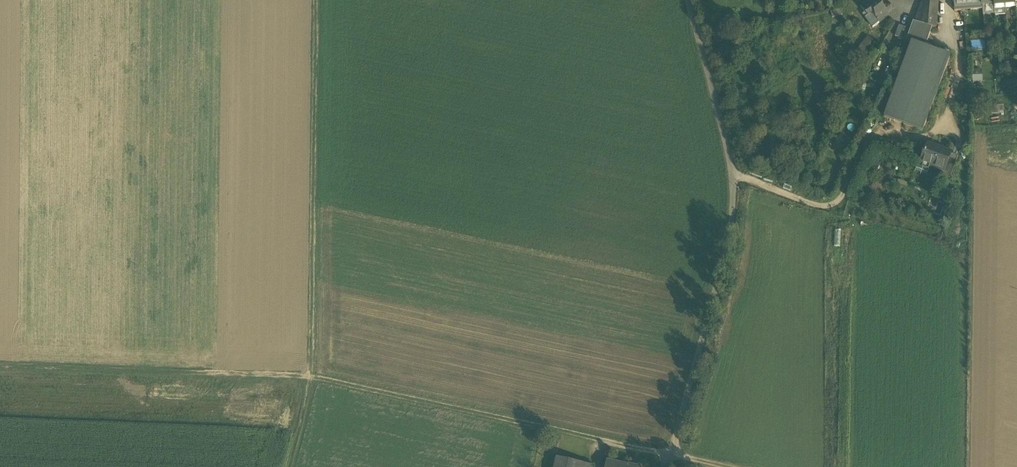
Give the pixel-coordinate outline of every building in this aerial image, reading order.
[(860,6),(868,16),(865,18),(873,27),(889,15),(877,0),(868,0),(860,6)] [(914,22),(932,27),(935,28),(938,7),(938,0),(922,0),(914,22)] [(995,5),(994,5),(995,8),(1005,7),(1004,0),(994,0),(995,5)] [(932,27),(914,22),(913,22),(910,29),(906,40),(906,41),(912,43),(912,42),(926,47),(932,27)] [(910,29),(899,25),(895,36),(906,40),(910,29)] [(863,54),(874,41),(869,37),(858,50),(863,54)] [(926,47),(912,42),(912,43),(884,118),(923,132),(951,56),(926,47)] [(952,153),(928,144),(921,163),(944,172),(945,172),(951,154),(952,153)] [(951,154),(945,172),(944,172),(943,176),(950,179),(958,157),(951,154)] [(557,457),(555,466),(582,466),(583,463),(557,457)]
